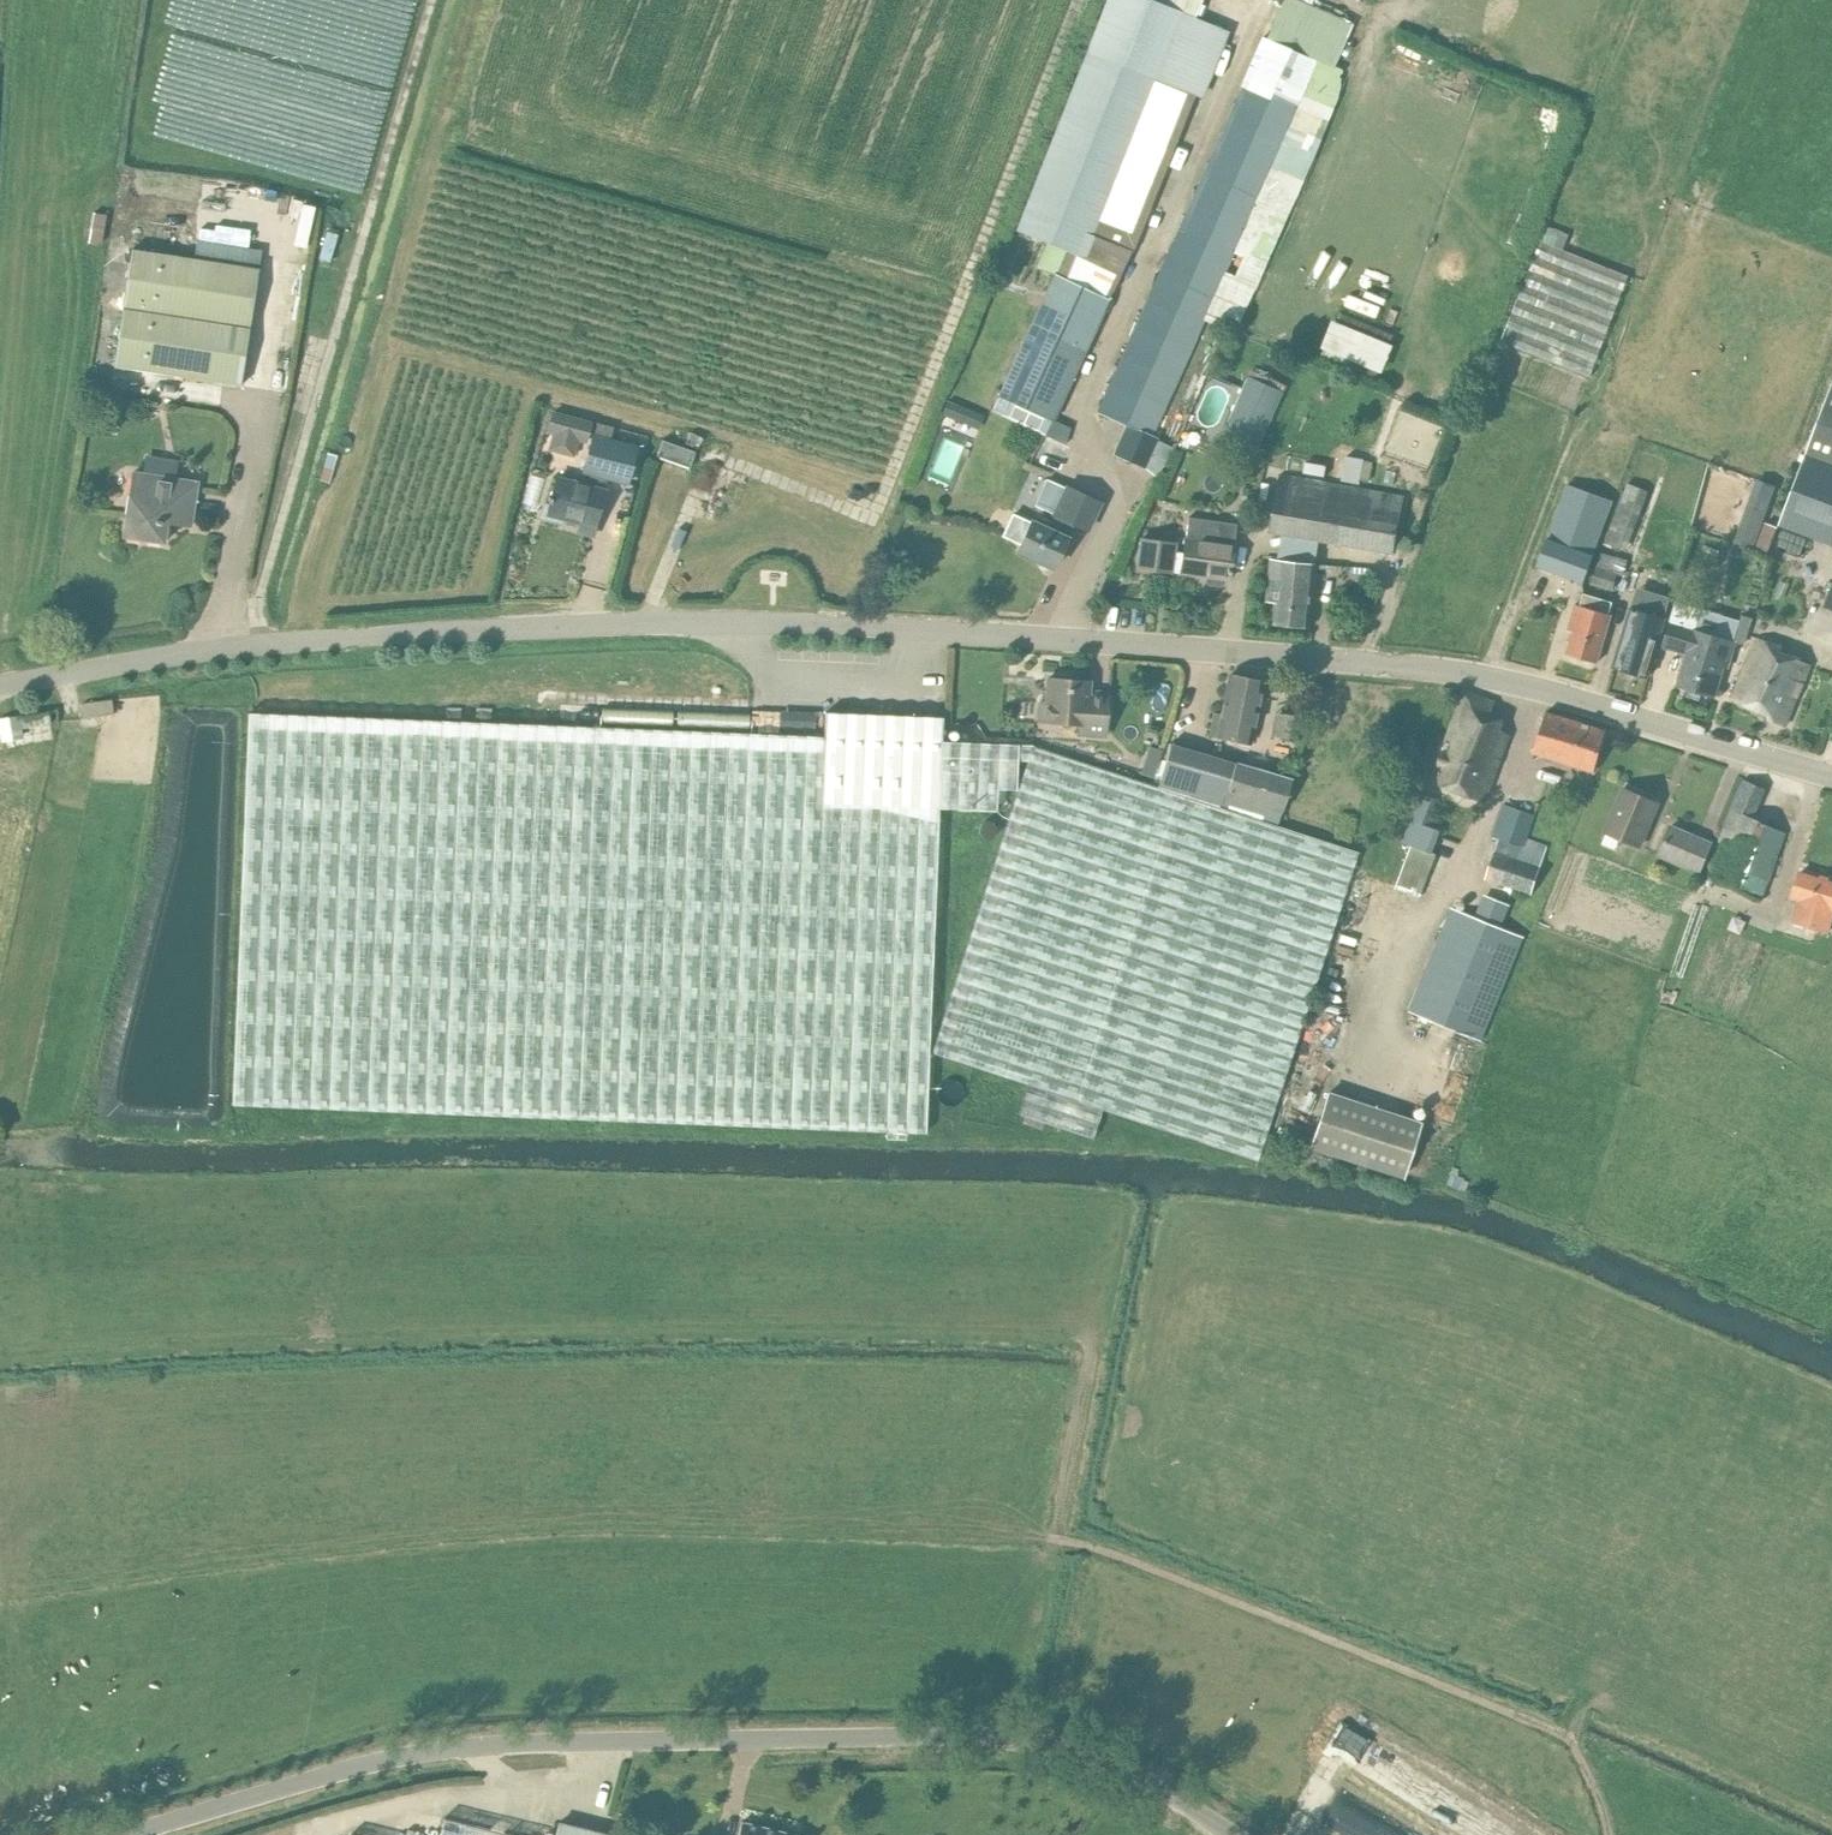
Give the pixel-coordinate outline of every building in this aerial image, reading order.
[(1230,33),(1173,8),(1177,0),(1107,0),(1016,230),(1046,242),(1036,265),(1054,273),(998,394),(1052,419),(1109,297),(1195,95),(1201,98),(1230,33)] [(1112,454),(1158,476),(1169,459),(1190,410),(1169,401),(1318,59),(1334,66),(1353,23),(1302,0),(1282,0),(1266,37),(1262,35),(1096,411),(1125,424),(1112,454)] [(240,385),(259,267),(262,249),(197,239),(194,256),(132,247),(113,365),(240,385)] [(1590,376),(1629,274),(1540,239),(1501,339),(1503,341),(1503,343),(1590,376)] [(1394,334),(1340,311),(1335,321),(1333,319),(1321,346),(1382,372),(1394,344),(1390,343),(1394,334)] [(1244,428),(1264,437),(1285,392),(1248,375),(1246,379),(1247,379),(1220,438),(1236,445),(1244,428)] [(1831,382),(1780,520),(1831,540),(1831,382)] [(962,406),(947,400),(942,413),(957,419),(962,406)] [(548,450),(575,457),(579,441),(588,443),(593,420),(551,410),(546,432),(552,434),(548,450)] [(611,438),(614,426),(597,422),(594,434),(592,434),(582,473),(590,475),(588,483),(556,475),(549,502),(550,503),(549,505),(544,504),(540,518),(562,523),(563,518),(588,524),(587,526),(595,528),(605,488),(604,487),(606,479),(627,484),(637,445),(611,438)] [(695,452),(662,440),(657,455),(689,467),(695,452)] [(1346,454),(1341,480),(1359,483),(1364,458),(1346,454)] [(197,480),(176,477),(179,461),(145,456),(143,472),(133,470),(123,534),(163,541),(167,520),(190,524),(197,480)] [(1279,471),(1268,530),(1394,553),(1404,493),(1279,471)] [(1068,536),(1067,536),(1073,524),(1088,531),(1102,502),(1066,485),(1065,487),(1047,479),(1035,505),(1054,514),(1048,527),(1030,519),(1016,550),(1054,567),(1068,536)] [(1583,583),(1613,500),(1566,483),(1536,566),(1583,583)] [(1225,581),(1225,577),(1229,578),(1237,523),(1187,516),(1181,560),(1172,559),(1175,541),(1141,537),(1137,565),(1206,575),(1206,579),(1208,582),(1221,584),(1225,581)] [(1592,583),(1612,589),(1617,574),(1623,575),(1628,559),(1601,551),(1592,583)] [(1270,557),(1266,599),(1274,600),(1272,621),(1309,625),(1316,562),(1270,557)] [(1611,612),(1610,612),(1614,601),(1583,592),(1580,603),(1575,602),(1567,628),(1573,630),(1566,652),(1597,661),(1611,612)] [(1612,665),(1647,676),(1665,616),(1630,605),(1612,665)] [(1695,627),(1687,652),(1678,685),(1714,696),(1723,665),(1728,666),(1736,639),(1695,627)] [(1780,644),(1757,635),(1743,663),(1731,697),(1769,713),(1768,717),(1785,725),(1811,663),(1797,657),(1797,655),(1779,647),(1780,644)] [(1228,673),(1220,713),(1212,712),(1208,733),(1250,741),(1263,680),(1228,673)] [(1092,680),(1047,677),(1044,719),(1079,721),(1079,732),(1104,734),(1107,691),(1091,690),(1092,680)] [(1486,723),(1494,700),(1465,688),(1430,777),(1485,798),(1510,732),(1486,723)] [(88,714),(117,709),(115,698),(86,703),(88,714)] [(1278,824),(1159,785),(1032,743),(942,739),(943,715),(825,710),(824,734),(594,724),(248,710),(231,1101),(926,1131),(939,806),(996,809),(997,787),(1016,788),(1018,759),(1027,759),(930,1050),(1028,1083),(1018,1112),(1093,1137),(1103,1108),(1257,1159),(1358,850),(1278,824)] [(1594,771),(1607,728),(1546,710),(1533,752),(1594,771)] [(1275,712),(1271,736),(1298,741),(1303,717),(1275,712)] [(729,714),(729,727),(755,727),(755,714),(729,714)] [(20,715),(0,719),(0,731),(2,742),(24,738),(20,715)] [(1159,785),(1278,824),(1292,778),(1172,743),(1159,785)] [(1159,762),(1145,758),(1141,773),(1155,777),(1159,762)] [(1764,897),(1786,830),(1754,816),(1765,787),(1742,777),(1704,871),(1764,897)] [(1624,786),(1605,830),(1639,845),(1658,800),(1624,786)] [(1421,897),(1436,853),(1432,851),(1440,828),(1428,824),(1437,798),(1417,790),(1399,841),(1410,845),(1395,888),(1421,897)] [(1535,815),(1503,804),(1491,837),(1498,839),(1485,878),(1531,893),(1547,846),(1527,840),(1535,815)] [(1671,823),(1657,856),(1699,874),(1713,841),(1671,823)] [(1828,931),(1831,920),(1831,879),(1800,869),(1792,895),(1799,897),(1792,919),(1828,931)] [(1525,935),(1501,925),(1509,904),(1484,893),(1475,914),(1451,904),(1408,1009),(1483,1039),(1525,935)] [(1328,1090),(1309,1148),(1403,1178),(1422,1121),(1328,1090)] [(444,1815),(439,1834),(505,1834),(505,1833),(506,1830),(444,1815)] [(799,1833),(741,1819),(737,1834),(798,1834),(799,1833)] [(559,1820),(555,1834),(619,1834),(559,1820)]
